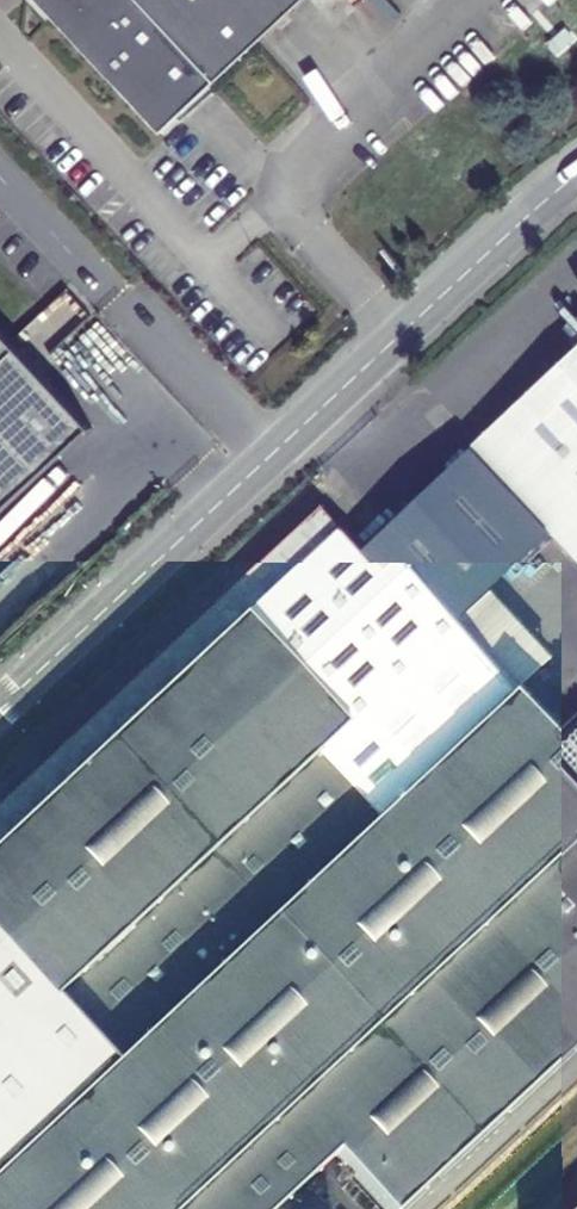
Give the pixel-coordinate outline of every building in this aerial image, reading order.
[(161,134),(304,0),(37,0),(161,134)] [(103,430),(0,320),(0,526),(103,430)] [(476,443),(576,551),(576,349),(476,443)] [(0,870),(0,950),(116,1068),(0,1177),(0,1208),(270,1208),(334,1150),(387,1208),(396,1208),(576,1037),(576,827),(576,826),(576,825),(576,772),(354,534),(0,870)] [(116,1068),(0,950),(0,1177),(116,1068)] [(317,1197),(306,1199),(298,1205),(295,1208),(338,1208),(336,1205),(327,1199),(317,1197)]
